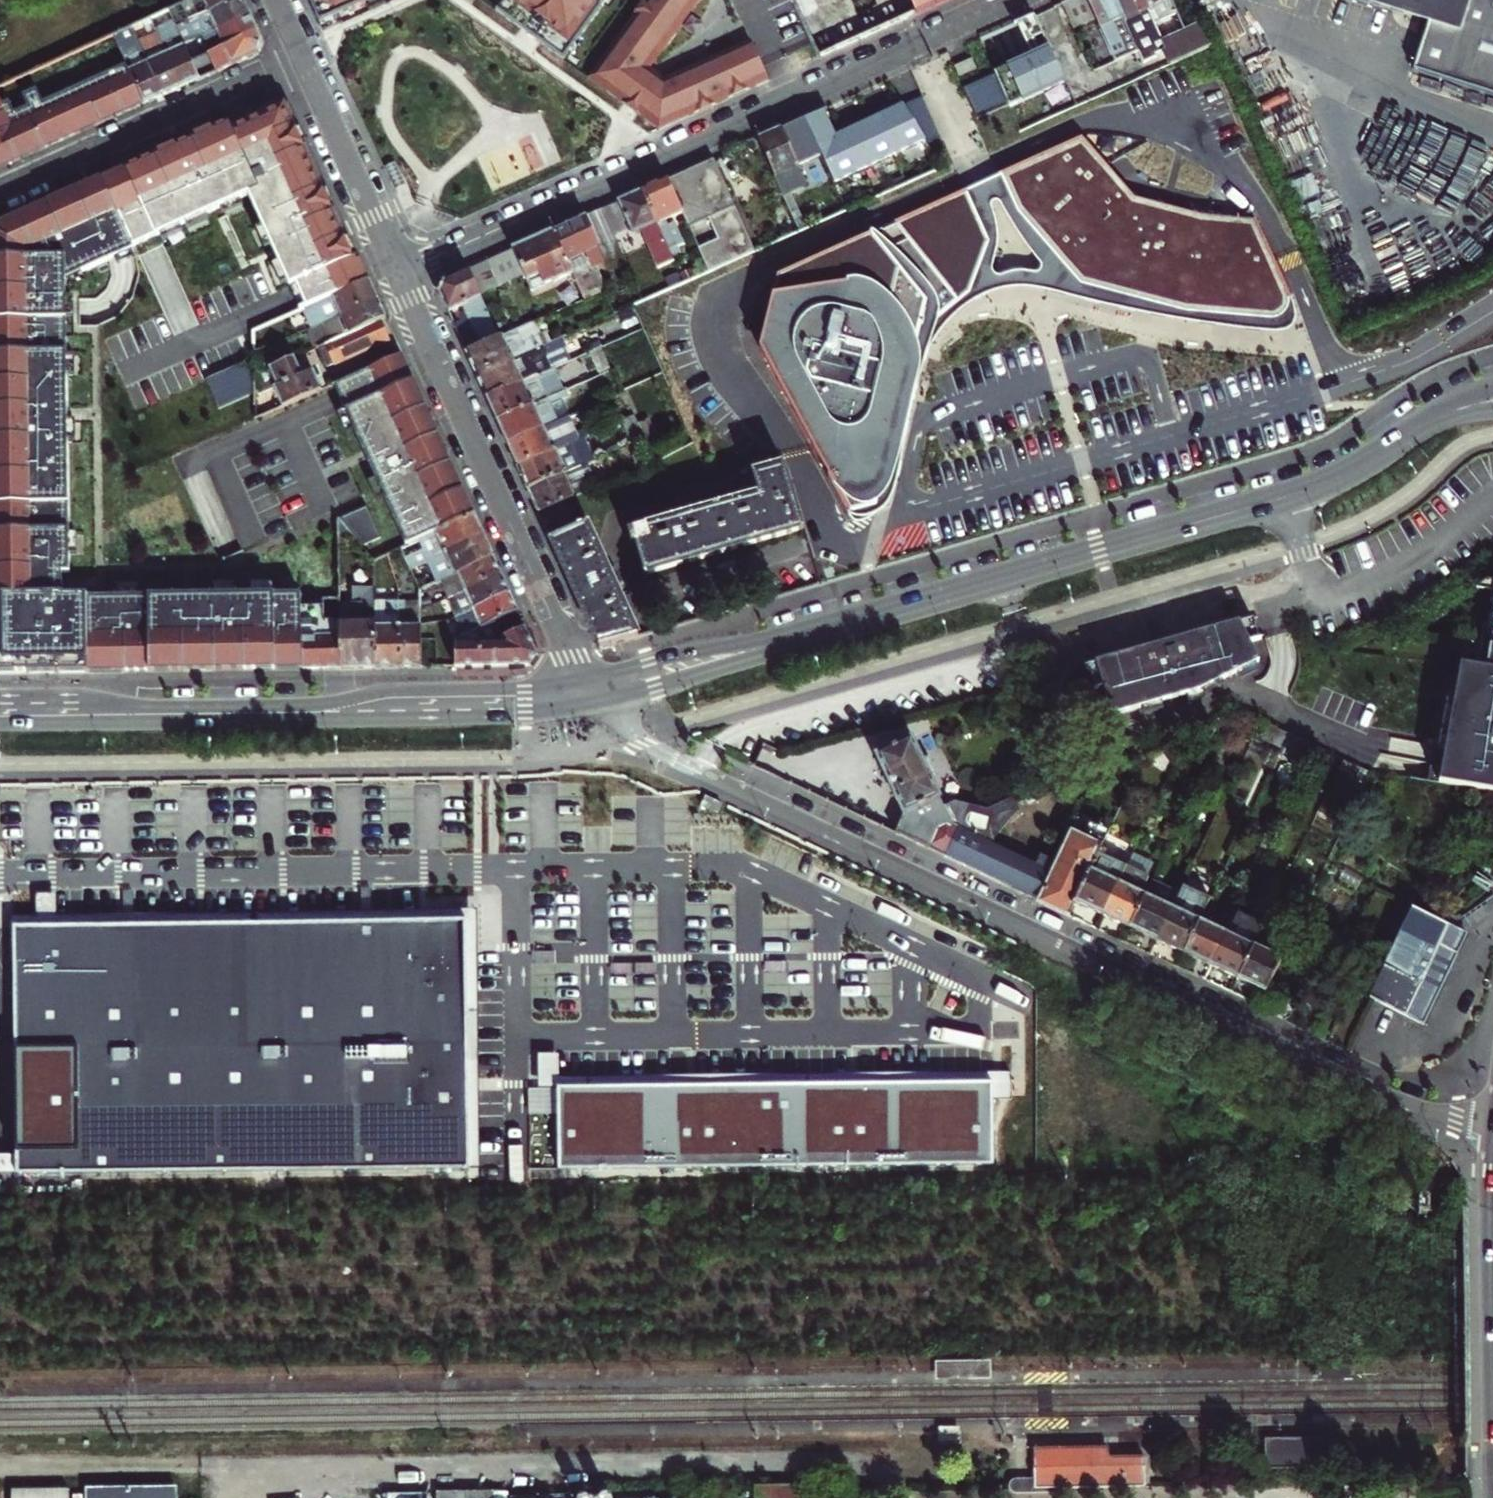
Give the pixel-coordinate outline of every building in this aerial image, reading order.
[(241,0),(198,0),(170,13),(176,25),(177,29),(242,2),(241,0)] [(319,22),(369,0),(309,0),(319,22)] [(562,60),(605,0),(502,0),(494,11),(562,60)] [(765,81),(758,67),(746,39),(660,77),(647,68),(696,0),(641,0),(585,77),(656,129),(765,81)] [(814,60),(860,39),(949,0),(788,0),(808,47),(814,60)] [(1140,51),(1117,0),(1069,0),(1062,3),(1073,28),(1096,18),(1115,62),(1140,51)] [(1147,6),(1144,0),(1117,0),(1140,51),(1145,61),(1158,55),(1157,53),(1166,49),(1163,41),(1147,6)] [(1170,22),(1179,19),(1170,0),(1161,0),(1170,22)] [(1427,25),(1412,69),(1492,96),(1492,0),(1352,0),(1427,25)] [(203,38),(249,17),(242,2),(177,29),(185,46),(203,38)] [(995,75),(1009,105),(1009,106),(1066,81),(1050,46),(1036,15),(1018,23),(1032,53),(993,71),(995,75)] [(210,55),(257,35),(249,17),(203,38),(210,55)] [(145,106),(200,83),(192,62),(185,46),(176,25),(157,34),(152,21),(144,25),(150,41),(140,46),(132,30),(115,38),(145,106)] [(1166,49),(1173,63),(1211,46),(1200,24),(1184,31),(1163,41),(1166,49)] [(198,60),(192,62),(200,83),(255,59),(261,44),(257,35),(210,55),(198,60)] [(115,38),(0,89),(0,170),(145,106),(115,38)] [(971,59),(955,66),(959,77),(976,69),(971,59)] [(995,75),(963,88),(977,119),(1009,105),(995,75)] [(822,110),(781,128),(797,165),(821,159),(832,183),(939,135),(922,96),(833,136),(822,110)] [(279,101),(103,179),(134,247),(251,196),(290,289),(297,286),(301,296),(307,309),(337,296),(369,282),(363,269),(290,106),(279,101)] [(797,165),(781,128),(756,139),(780,194),(793,190),(806,184),(797,165)] [(1135,199),(1082,138),(1000,175),(1017,215),(1078,285),(1185,315),(1274,323),(1285,317),(1290,303),(1291,297),(1255,220),(1201,216),(1135,199)] [(706,272),(750,252),(710,160),(665,180),(679,213),(686,228),(704,220),(714,240),(695,249),(706,272)] [(103,179),(102,178),(0,224),(0,674),(304,669),(303,602),(302,594),(64,597),(65,574),(74,574),(67,280),(135,250),(134,247),(103,179)] [(665,180),(640,191),(670,258),(679,254),(675,245),(681,243),(672,223),(666,225),(664,220),(679,213),(665,180)] [(670,258),(640,191),(600,209),(611,233),(627,226),(630,234),(638,230),(645,245),(650,243),(661,267),(672,262),(670,258)] [(989,241),(965,191),(871,235),(778,276),(760,348),(847,515),(877,507),(920,338),(971,291),(989,241)] [(600,209),(550,231),(570,274),(581,299),(601,291),(603,290),(592,265),(620,253),(611,233),(600,209)] [(570,274),(550,231),(509,249),(520,273),(527,290),(549,279),(551,283),(570,274)] [(499,283),(520,273),(509,249),(488,259),(499,283)] [(499,283),(488,259),(465,269),(475,294),(499,283)] [(451,323),(463,351),(494,338),(475,294),(465,269),(441,280),(438,292),(446,311),(461,305),(466,316),(451,323)] [(678,275),(682,283),(693,278),(689,269),(678,275)] [(313,329),(377,301),(369,282),(337,296),(307,309),(305,310),(313,329)] [(316,348),(319,347),(379,320),(384,317),(377,301),(313,329),(309,332),(316,348)] [(388,340),(379,320),(319,347),(328,366),(388,340)] [(474,375),(548,342),(543,330),(537,333),(532,321),(494,338),(463,351),(474,375)] [(474,375),(484,398),(550,369),(544,357),(562,349),(557,338),(548,342),(474,375)] [(255,374),(271,367),(264,352),(270,349),(267,342),(255,347),(255,358),(255,374)] [(550,369),(567,362),(562,349),(544,357),(550,369)] [(409,371),(401,353),(335,383),(342,400),(408,545),(446,529),(475,517),(409,371)] [(256,393),(255,374),(255,358),(206,379),(219,410),(256,393)] [(285,405),(325,387),(321,378),(316,381),(313,373),(301,378),(293,358),(271,367),(255,374),(256,393),(276,385),(285,405)] [(494,421),(560,392),(550,369),(484,398),(494,421)] [(562,398),(560,392),(494,421),(505,444),(564,417),(556,400),(562,398)] [(618,397),(605,402),(613,420),(626,414),(618,397)] [(564,417),(505,444),(515,467),(578,439),(583,437),(580,430),(571,434),(564,417)] [(644,423),(634,427),(644,449),(654,444),(644,423)] [(515,467),(525,491),(582,464),(588,462),(578,439),(515,467)] [(582,464),(525,491),(535,514),(563,502),(572,498),(583,493),(578,479),(587,476),(582,464)] [(640,577),(799,532),(790,498),(787,488),(782,468),(749,477),(755,498),(624,535),(627,548),(632,546),(640,577)] [(572,521),(563,502),(535,514),(544,534),(572,521)] [(380,539),(366,508),(337,521),(362,546),(380,539)] [(475,517),(446,529),(418,541),(423,550),(405,558),(411,569),(429,562),(484,538),(475,517)] [(634,639),(583,523),(547,540),(595,650),(634,639)] [(484,538),(429,562),(437,581),(463,570),(493,558),(484,538)] [(463,570),(454,574),(460,586),(444,593),(447,600),(463,594),(501,576),(493,558),(463,570)] [(509,595),(501,576),(463,594),(468,604),(452,612),(456,619),(471,612),(509,595)] [(340,605),(341,638),(342,669),(377,668),(375,614),(374,589),(353,589),(352,605),(340,605)] [(398,595),(398,601),(399,667),(422,667),(421,642),(421,625),(421,614),(405,614),(404,595),(398,595)] [(470,633),(496,622),(517,612),(509,595),(471,612),(476,623),(467,627),(470,633)] [(323,601),(303,602),(304,669),(342,669),(341,638),(324,638),(323,601)] [(386,614),(375,614),(377,668),(399,667),(398,601),(386,601),(386,614)] [(457,639),(457,666),(526,664),(536,655),(517,612),(496,622),(457,639)] [(1226,627),(1096,663),(1110,717),(1199,691),(1259,661),(1238,623),(1226,627)] [(1466,666),(1485,669),(1487,658),(1492,659),(1492,646),(1470,642),(1466,666)] [(1485,669),(1466,666),(1451,663),(1432,782),(1492,793),(1492,670),(1485,669)] [(944,856),(970,806),(954,802),(942,807),(929,778),(934,776),(926,758),(920,761),(910,740),(874,756),(902,816),(894,833),(944,856)] [(988,810),(970,806),(944,856),(1038,900),(1056,862),(1039,854),(1035,864),(993,844),(1021,813),(1026,808),(1021,794),(988,810)] [(1074,901),(1097,854),(1106,838),(1086,828),(1084,834),(1072,829),(1056,862),(1038,900),(1068,914),(1074,901)] [(1124,865),(1097,854),(1074,901),(1101,914),(1124,866),(1124,865)] [(1124,866),(1101,914),(1128,927),(1151,880),(1124,866)] [(1151,880),(1128,927),(1154,940),(1178,891),(1152,878),(1151,880)] [(1208,900),(1180,886),(1178,891),(1154,940),(1181,953),(1198,920),(1208,900)] [(470,1169),(479,1168),(476,906),(58,910),(57,893),(48,893),(37,893),(37,910),(11,910),(11,957),(14,957),(14,926),(466,921),(470,1169)] [(1225,933),(1209,966),(1236,979),(1252,945),(1263,923),(1237,910),(1225,933)] [(1438,995),(1466,937),(1447,927),(1413,911),(1361,1012),(1415,1039),(1438,995)] [(1181,953),(1209,966),(1225,933),(1198,920),(1181,953)] [(466,921),(14,926),(14,957),(16,1155),(17,1174),(17,1175),(470,1170),(470,1169),(466,921)] [(1280,959),(1252,945),(1236,979),(1264,992),(1280,959)] [(582,1077),(558,1078),(558,1055),(537,1055),(538,1088),(558,1087),(559,1171),(992,1166),(993,1099),(1010,1099),(1009,1072),(925,1073),(797,1075),(672,1076),(582,1077)] [(16,1155),(0,1155),(0,1174),(17,1174),(16,1155)] [(989,1362),(935,1364),(936,1375),(989,1374),(989,1362)] [(960,1433),(938,1433),(938,1442),(960,1442),(960,1433)] [(1267,1467),(1320,1466),(1319,1437),(1267,1438),(1267,1467)] [(1058,1488),(1143,1487),(1142,1456),(1108,1456),(1107,1447),(1046,1448),(1034,1448),(1034,1478),(1034,1489),(1047,1488),(1058,1488)] [(1008,1489),(1009,1490),(1018,1495),(1058,1494),(1058,1488),(1034,1489),(1034,1478),(1018,1479),(1013,1480),(1010,1483),(1008,1486),(1008,1489)] [(757,1485),(757,1497),(801,1497),(801,1484),(757,1485)] [(171,1485),(82,1485),(82,1494),(71,1494),(71,1497),(171,1497),(171,1485)] [(65,1487),(7,1487),(7,1497),(65,1497),(65,1487)]
